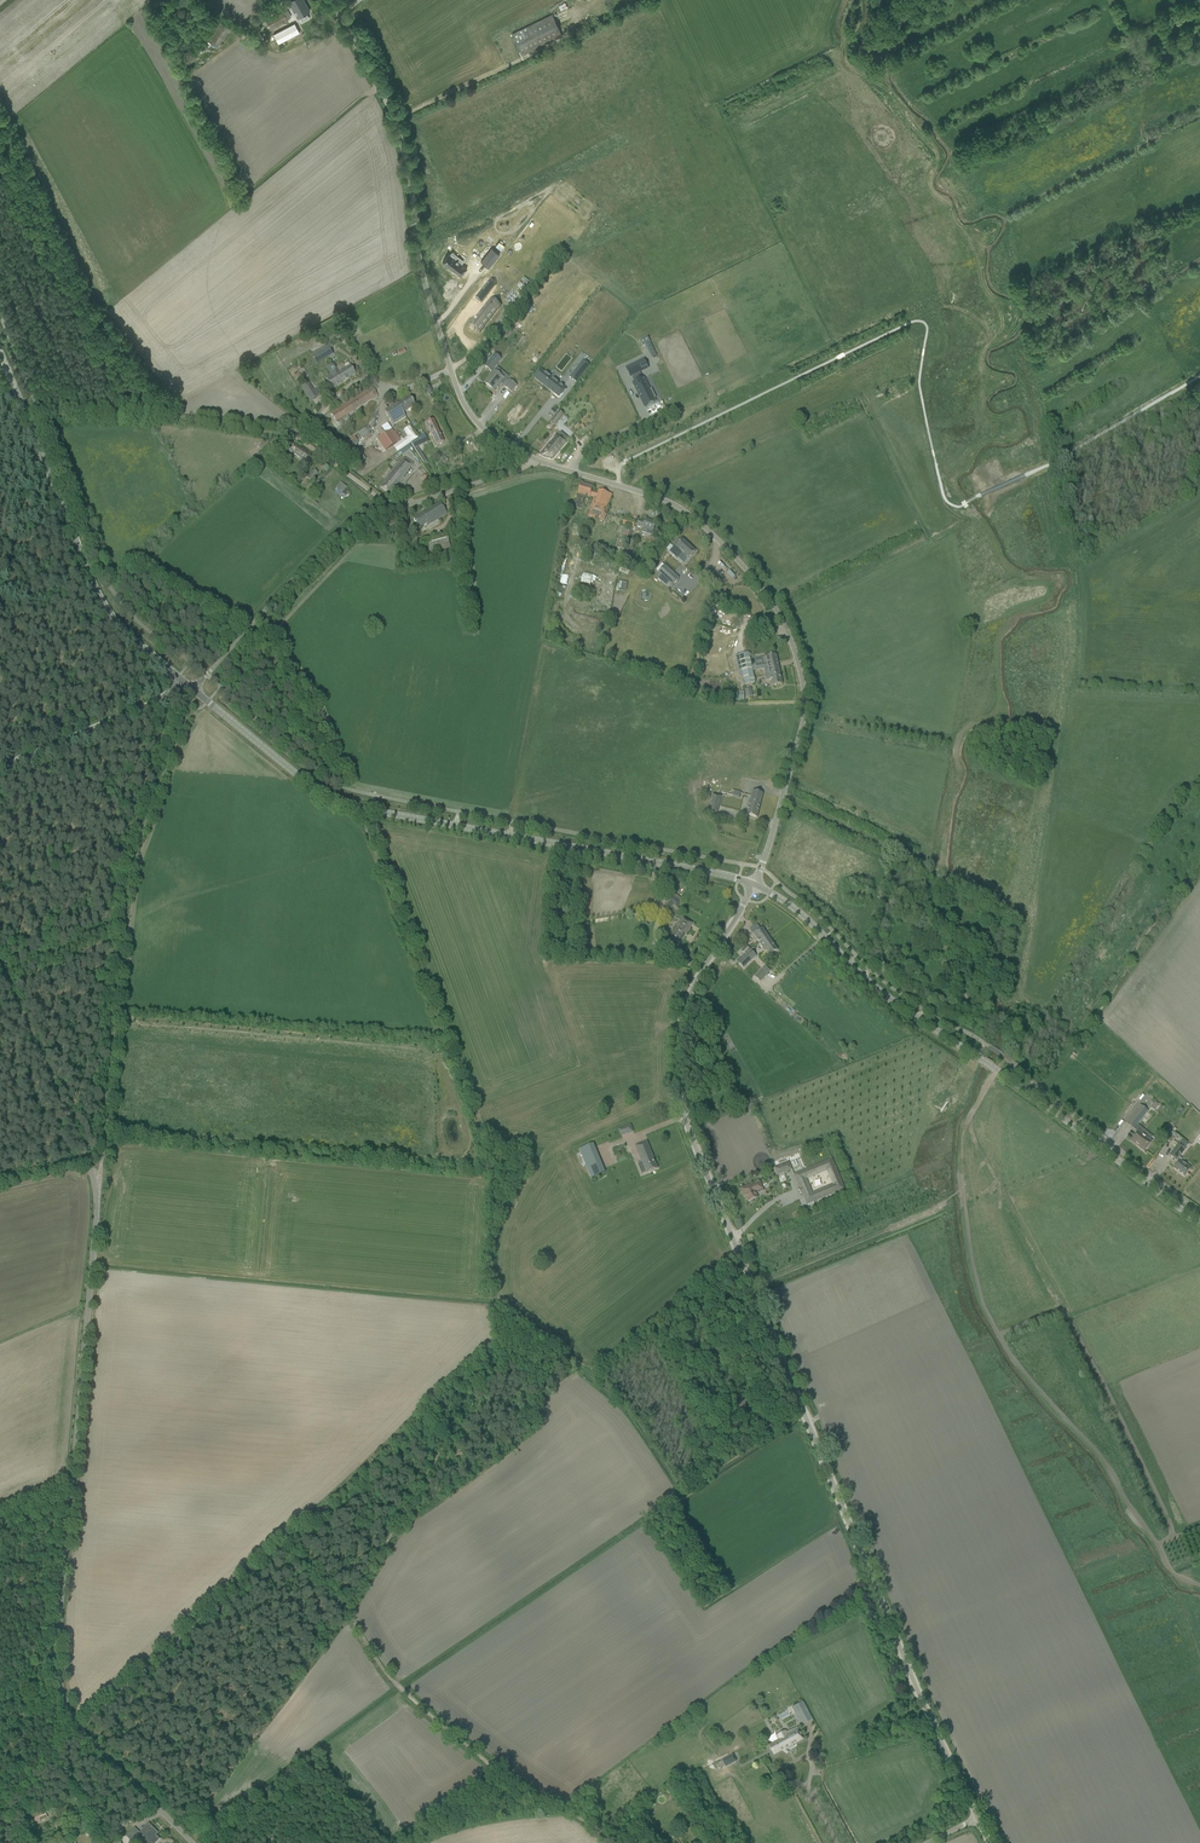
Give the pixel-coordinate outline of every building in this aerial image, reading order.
[(310,11),(303,0),(289,0),(288,1),(293,10),(295,14),(297,18),(310,11)] [(284,10),(267,20),(272,29),(289,20),(286,15),(284,10)] [(512,34),(522,56),(523,55),(563,36),(555,20),(561,18),(558,12),(512,34)] [(273,35),(278,44),(299,32),(295,23),(273,35)] [(210,31),(204,39),(217,47),(219,44),(221,46),(223,44),(221,43),(220,42),(222,40),(210,31)] [(491,248),(481,262),(488,268),(499,254),(491,248)] [(448,255),(442,263),(460,277),(467,269),(458,262),(461,260),(456,256),(454,259),(448,255)] [(498,270),(493,275),(511,289),(515,283),(498,270)] [(489,281),(475,298),(476,299),(481,303),(495,286),(494,286),(489,282),(489,281)] [(474,321),(471,326),(479,333),(479,334),(484,328),(483,327),(496,311),(492,308),(493,308),(491,307),(488,305),(476,319),(476,318),(476,319),(475,321),(474,321)] [(312,355),(316,363),(320,360),(321,361),(332,354),(329,349),(332,347),(329,343),(312,353),(311,354),(312,355)] [(493,357),(485,367),(491,372),(499,362),(499,361),(493,357)] [(644,360),(626,369),(630,377),(631,376),(640,372),(648,368),(644,360)] [(333,376),(327,380),(332,389),(355,374),(350,365),(345,368),(342,363),(335,368),(333,365),(328,368),(333,376)] [(582,363),(568,380),(574,385),(588,368),(582,363)] [(485,383),(486,384),(494,390),(500,383),(504,378),(494,371),(487,380),(485,383)] [(538,373),(532,381),(557,401),(564,393),(538,373)] [(643,378),(634,383),(635,387),(637,392),(638,392),(644,403),(654,398),(656,397),(651,389),(649,390),(643,378)] [(504,386),(511,392),(517,385),(509,380),(504,386)] [(318,397),(309,383),(302,387),(311,401),(318,397)] [(347,415),(377,395),(372,387),(331,414),(338,425),(349,418),(347,415)] [(678,399),(682,410),(693,405),(689,394),(678,399)] [(409,397),(398,404),(403,413),(415,406),(409,397)] [(398,404),(397,403),(384,411),(393,425),(406,417),(403,413),(398,404)] [(559,411),(554,417),(558,420),(563,414),(559,411)] [(433,420),(425,424),(435,446),(443,442),(433,420)] [(359,432),(363,439),(371,434),(370,431),(371,431),(368,426),(359,432)] [(375,441),(383,453),(401,441),(395,432),(394,433),(391,429),(375,440),(375,441)] [(418,438),(414,432),(412,429),(406,433),(408,436),(398,443),(402,449),(413,442),(412,441),(418,438)] [(552,459),(566,443),(567,441),(564,438),(562,440),(558,436),(556,435),(541,455),(544,456),(552,459)] [(286,448),(308,463),(312,457),(312,458),(313,457),(291,441),(286,448)] [(273,451),(276,454),(281,449),(277,446),(273,451)] [(380,487),(389,494),(413,463),(405,456),(380,487)] [(310,481),(319,474),(315,469),(306,477),(310,481)] [(421,478),(428,487),(433,483),(426,474),(421,478)] [(593,498),(588,516),(604,521),(612,494),(598,490),(598,493),(592,491),(593,487),(581,483),(574,508),(581,510),(585,496),(589,498),(590,497),(593,498)] [(338,490),(341,493),(346,487),(343,484),(338,490)] [(413,519),(418,528),(426,524),(426,525),(446,513),(440,502),(413,519)] [(630,527),(630,526),(633,527),(634,527),(636,521),(623,518),(622,524),(630,527)] [(642,528),(653,532),(656,523),(646,519),(645,522),(640,521),(638,526),(642,527),(642,528)] [(616,548),(624,550),(628,535),(630,527),(627,526),(626,528),(621,526),(616,548)] [(420,541),(425,559),(451,552),(446,534),(420,541)] [(622,556),(632,560),(635,553),(631,551),(634,541),(628,539),(622,556)] [(674,548),(670,552),(677,558),(683,552),(689,558),(695,552),(690,547),(683,540),(680,543),(678,541),(675,544),(672,546),(674,548)] [(664,566),(662,565),(657,571),(672,586),(679,579),(665,565),(664,566)] [(583,572),(581,582),(591,583),(593,574),(583,572)] [(620,583),(618,590),(626,591),(627,583),(622,582),(622,583),(620,583)] [(597,593),(600,588),(593,584),(590,589),(597,593)] [(740,654),(736,655),(739,674),(742,673),(743,673),(752,671),(749,657),(751,657),(752,656),(751,653),(750,653),(749,654),(749,653),(742,654),(740,654)] [(771,680),(772,686),(782,684),(776,655),(762,658),(763,663),(756,665),(757,670),(764,669),(766,681),(771,680)] [(743,673),(742,673),(745,685),(755,683),(752,671),(743,673)] [(747,815),(757,817),(763,794),(752,791),(750,802),(749,802),(747,808),(748,808),(747,815)] [(708,812),(717,814),(721,796),(712,794),(708,812)] [(663,907),(669,911),(673,905),(677,908),(681,902),(670,894),(667,899),(668,899),(663,907)] [(670,937),(679,943),(692,923),(683,917),(670,937)] [(767,951),(770,955),(777,950),(762,928),(760,929),(757,924),(750,929),(765,952),(767,951)] [(746,945),(741,951),(745,955),(751,950),(746,945)] [(751,950),(738,963),(743,968),(749,963),(756,956),(751,950)] [(765,966),(755,977),(760,981),(770,971),(765,966)] [(1130,1118),(1126,1123),(1131,1127),(1138,1132),(1131,1141),(1145,1151),(1149,1146),(1152,1142),(1150,1141),(1142,1135),(1145,1131),(1140,1127),(1137,1125),(1143,1116),(1148,1111),(1140,1105),(1136,1110),(1130,1118)] [(633,1132),(630,1125),(618,1130),(621,1137),(633,1132)] [(653,1157),(647,1141),(635,1146),(641,1162),(642,1162),(642,1163),(638,1165),(640,1170),(645,1168),(647,1173),(657,1169),(653,1157)] [(1173,1151),(1169,1155),(1176,1161),(1177,1160),(1179,1161),(1173,1168),(1184,1177),(1188,1172),(1191,1169),(1181,1161),(1182,1159),(1178,1156),(1184,1148),(1179,1144),(1178,1144),(1173,1151)] [(599,1158),(585,1163),(591,1178),(605,1172),(599,1158)] [(844,1189),(832,1158),(793,1174),(799,1189),(798,1189),(800,1194),(801,1193),(806,1205),(844,1189)] [(789,1161),(775,1167),(778,1175),(792,1170),(789,1161)] [(741,1189),(743,1193),(744,1193),(748,1202),(753,1200),(753,1198),(758,1195),(756,1190),(763,1187),(761,1181),(754,1184),(754,1183),(741,1189)] [(804,1716),(800,1709),(794,1713),(798,1720),(804,1716)] [(803,1739),(797,1728),(786,1733),(785,1732),(777,1736),(780,1740),(769,1746),(771,1749),(772,1752),(774,1755),(803,1739)] [(722,1761),(726,1767),(737,1761),(733,1755),(722,1761)] [(35,1815),(31,1817),(33,1821),(39,1819),(39,1821),(47,1818),(45,1813),(50,1811),(49,1808),(34,1813),(35,1815)] [(126,1837),(131,1842),(135,1837),(141,1842),(147,1842),(151,1840),(154,1842),(155,1842),(159,1839),(156,1835),(154,1834),(156,1831),(148,1823),(139,1833),(134,1828),(130,1832),(126,1837)]
